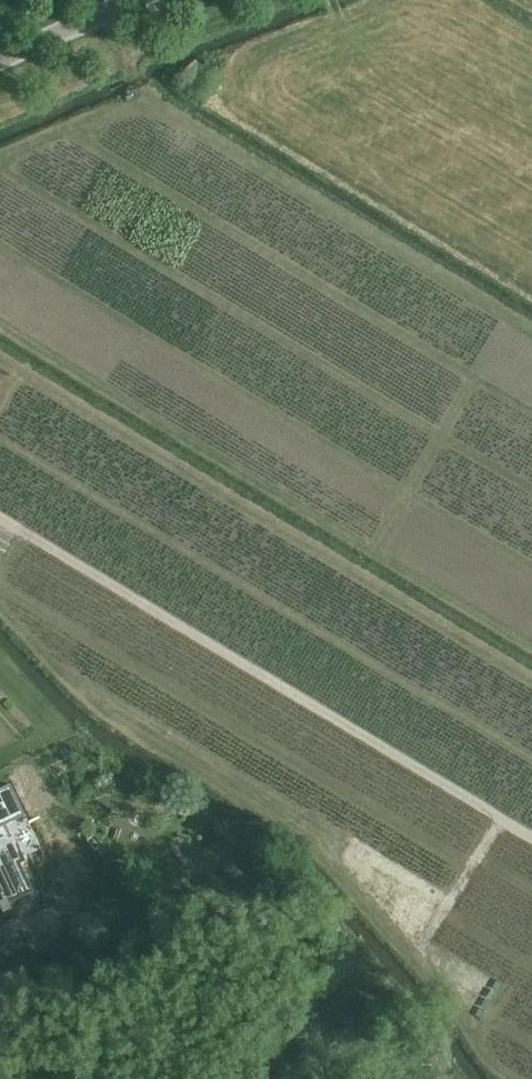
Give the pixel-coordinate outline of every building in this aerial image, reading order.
[(6,835),(0,839),(0,898),(1,900),(2,900),(5,905),(8,904),(10,909),(35,897),(30,888),(31,887),(18,859),(23,857),(14,836),(8,839),(6,835)]
